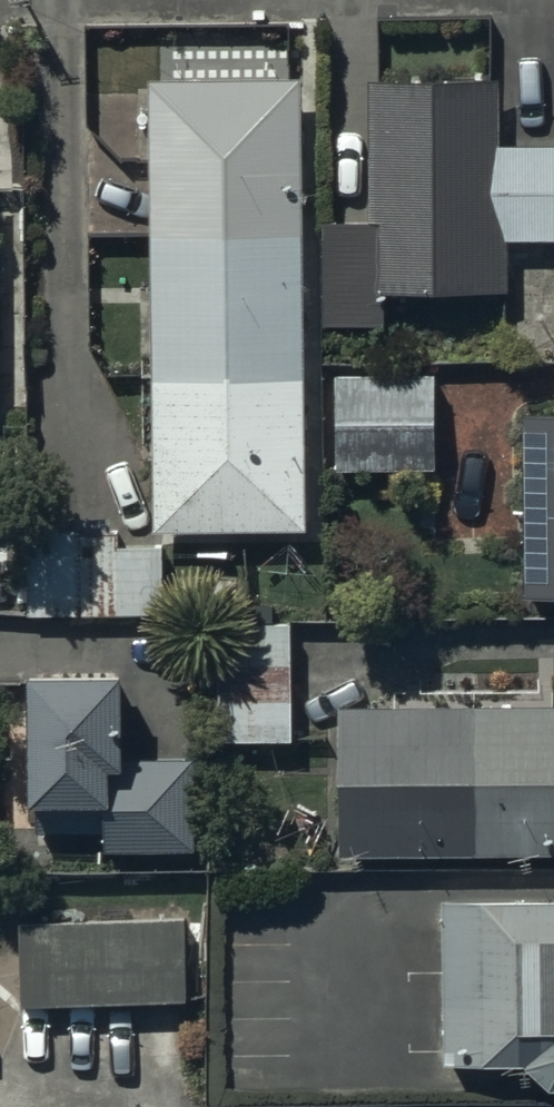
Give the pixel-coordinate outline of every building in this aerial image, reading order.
[(306,82),(152,82),(157,536),(307,536),(306,82)] [(329,229),(329,332),(387,332),(387,299),(511,298),(511,249),(553,249),(553,152),(505,152),(505,86),(373,87),(374,228),(329,229)] [(432,471),(430,379),(335,382),(338,474),(432,471)] [(528,417),(529,603),(553,603),(553,417),(528,417)] [(168,620),(167,553),(126,554),(126,538),(50,539),(50,548),(25,548),(26,622),(168,620)] [(213,629),(215,746),(292,745),(291,628),(213,629)] [(129,674),(35,674),(35,806),(45,806),(44,841),(112,841),(112,861),(201,861),(201,767),(129,767),(129,674)] [(337,713),(339,863),(553,861),(553,711),(337,713)] [(438,910),(439,1079),(494,1079),(494,1085),(519,1083),(552,1106),(553,1106),(553,909),(438,910)] [(191,926),(26,930),(28,1010),(193,1006),(191,926)]
